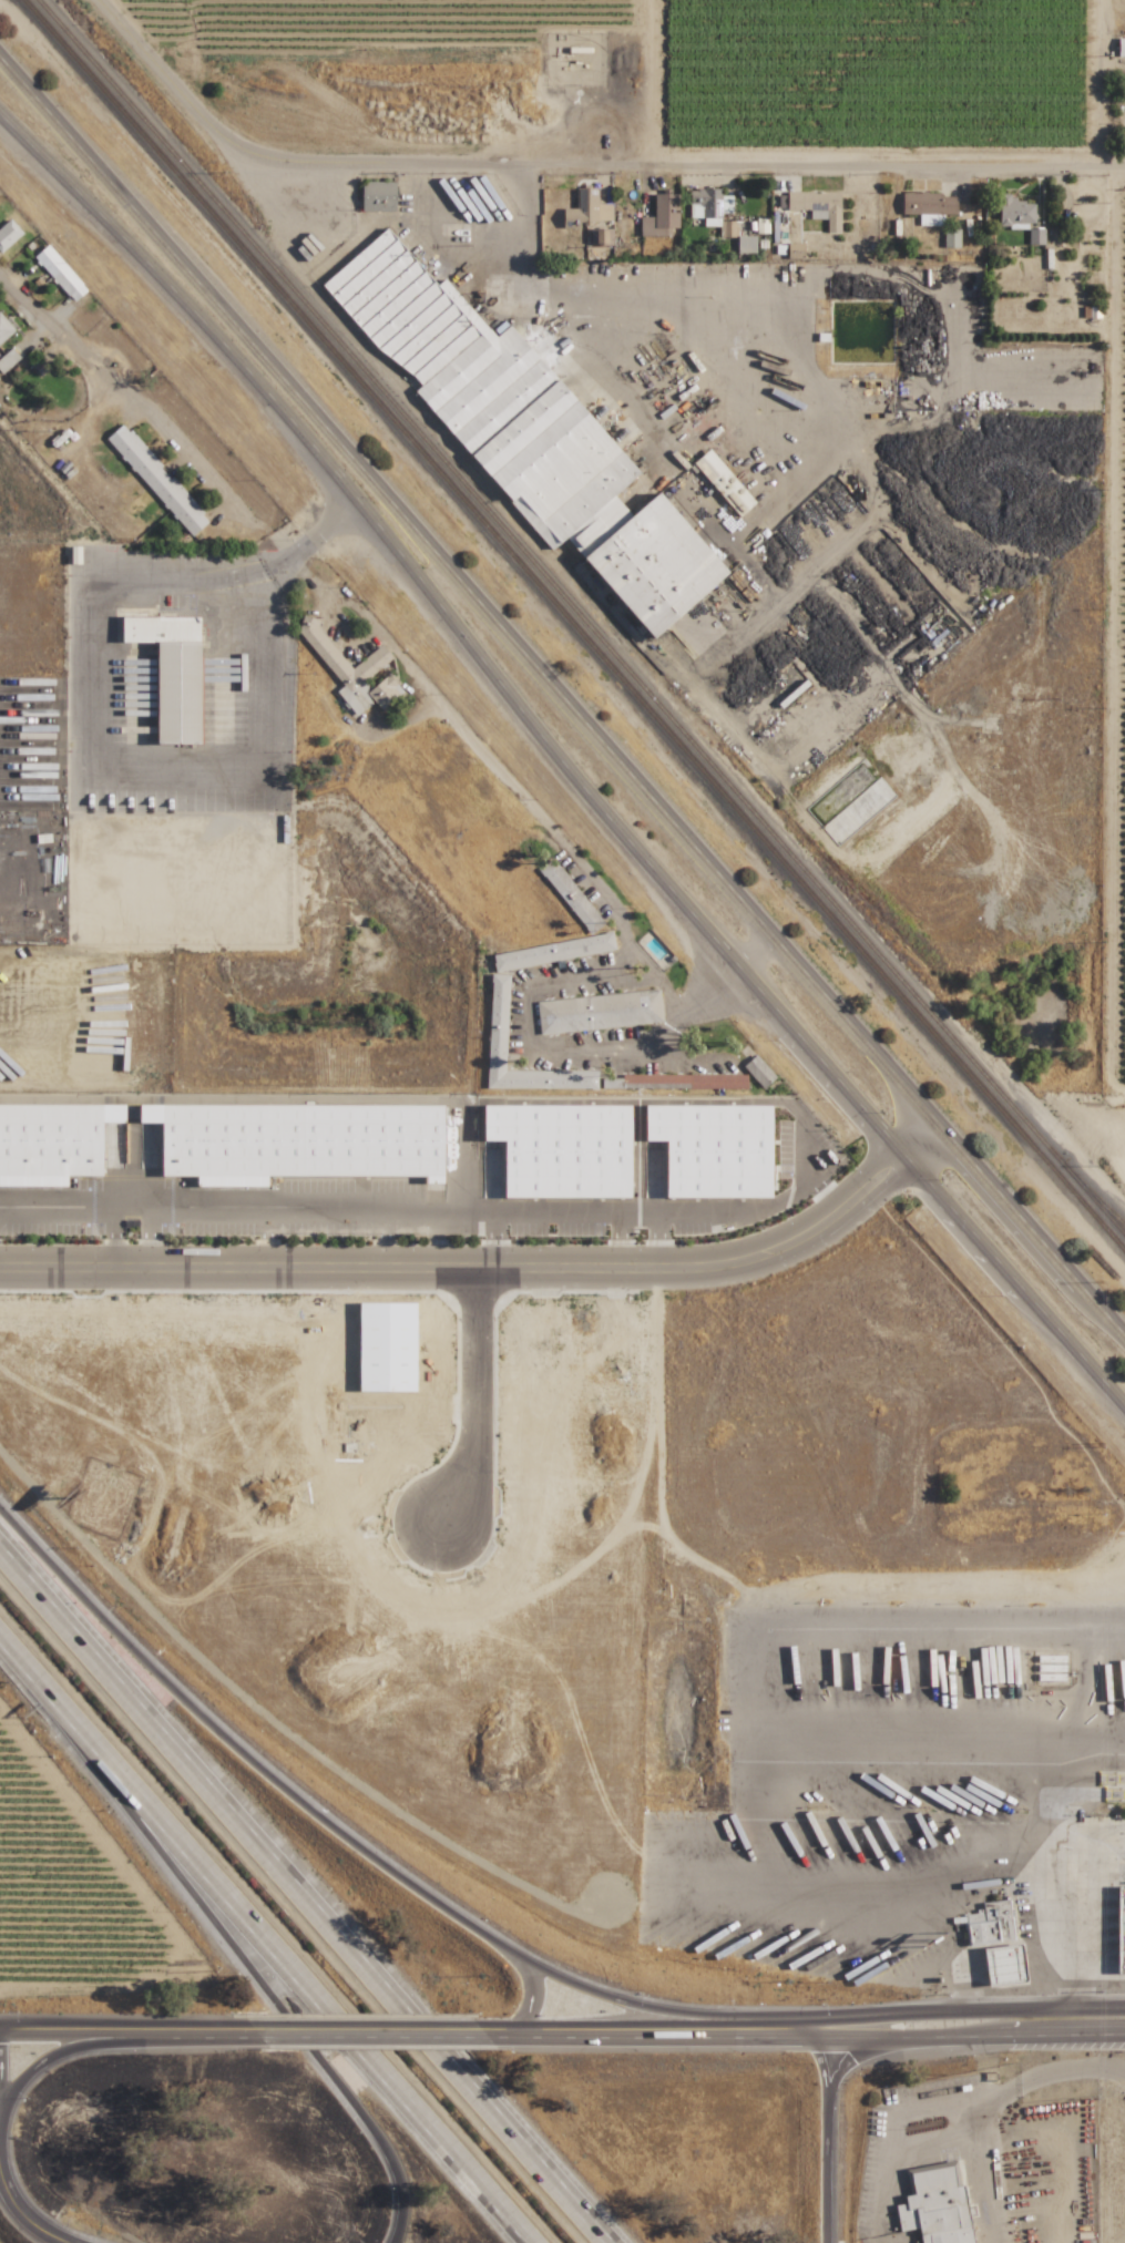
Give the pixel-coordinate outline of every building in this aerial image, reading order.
[(1117,38),(1117,57),(1124,57),(1124,38),(1117,38)] [(361,211),(395,211),(395,182),(361,181),(361,211)] [(611,203),(597,203),(597,187),(576,187),(576,208),(563,208),(563,228),(589,227),(589,244),(606,244),(606,229),(612,229),(611,203)] [(703,226),(720,226),(720,213),(731,213),(732,195),(721,195),(721,189),(689,189),(689,217),(703,218),(703,226)] [(640,235),(671,236),(671,228),(677,228),(678,193),(654,193),(653,217),(640,217),(640,235)] [(956,194),(901,193),(901,214),(919,214),(919,225),(942,225),(942,214),(956,214),(956,194)] [(1033,202),(1013,202),(1013,193),(999,193),(998,227),(1032,228),(1033,202)] [(22,233),(9,218),(0,226),(0,253),(22,233)] [(720,236),(737,236),(738,221),(720,221),(720,236)] [(650,638),(727,574),(659,491),(630,515),(613,494),(637,475),(512,323),(494,337),(444,277),(434,285),(388,228),(323,281),(413,390),(415,388),(549,551),(566,536),(650,638)] [(1044,228),(1028,228),(1028,244),(1044,245),(1044,228)] [(959,229),(944,229),(943,247),(959,248),(959,229)] [(755,236),(737,235),(737,252),(754,253),(755,236)] [(803,243),(786,243),(786,258),(803,258),(803,243)] [(33,257),(74,302),(88,289),(46,244),(33,257)] [(14,329),(0,314),(0,342),(14,329)] [(20,359),(12,348),(0,356),(0,372),(20,359)] [(190,536),(208,521),(123,422),(106,438),(190,536)] [(754,503),(709,448),(692,462),(738,516),(754,503)] [(70,564),(79,564),(80,546),(70,546),(70,564)] [(200,744),(200,616),(121,616),(121,642),(156,642),(155,743),(200,744)] [(350,668),(309,616),(295,627),(341,686),(335,691),(354,716),(373,702),(379,710),(402,692),(388,674),(372,686),(366,678),(392,658),(381,644),(350,668)] [(604,924),(552,858),(538,869),(590,935),(604,924)] [(491,953),(494,971),(614,951),(611,933),(491,953)] [(596,1072),(506,1070),(508,974),(489,974),(487,1087),(596,1090),(596,1072)] [(536,1000),(538,1033),(662,1024),(659,990),(536,1000)] [(775,1076),(755,1054),(742,1066),(762,1088),(775,1076)] [(0,1104),(0,1186),(67,1186),(67,1176),(102,1176),(102,1122),(124,1122),(124,1105),(0,1104)] [(160,1176),(196,1176),(196,1186),(266,1186),(266,1176),(425,1176),(425,1183),(443,1183),(443,1104),(139,1104),(139,1123),(160,1123),(160,1176)] [(630,1105),(483,1105),(482,1153),(502,1153),(502,1198),(630,1198),(630,1105)] [(771,1197),(770,1105),(645,1105),(645,1139),(665,1139),(665,1198),(771,1197)] [(1124,1958),(1124,1886),(1118,1886),(1117,1958),(1124,1958)] [(982,1944),(986,1985),(1025,1982),(1021,1942),(1014,1943),(1009,1900),(981,1903),(982,1913),(951,1916),(952,1922),(963,1921),(966,1946),(982,1944)] [(964,2184),(959,2185),(956,2164),(909,2170),(913,2194),(903,2196),(905,2204),(895,2205),(899,2231),(918,2228),(920,2242),(973,2242),(964,2184)]
